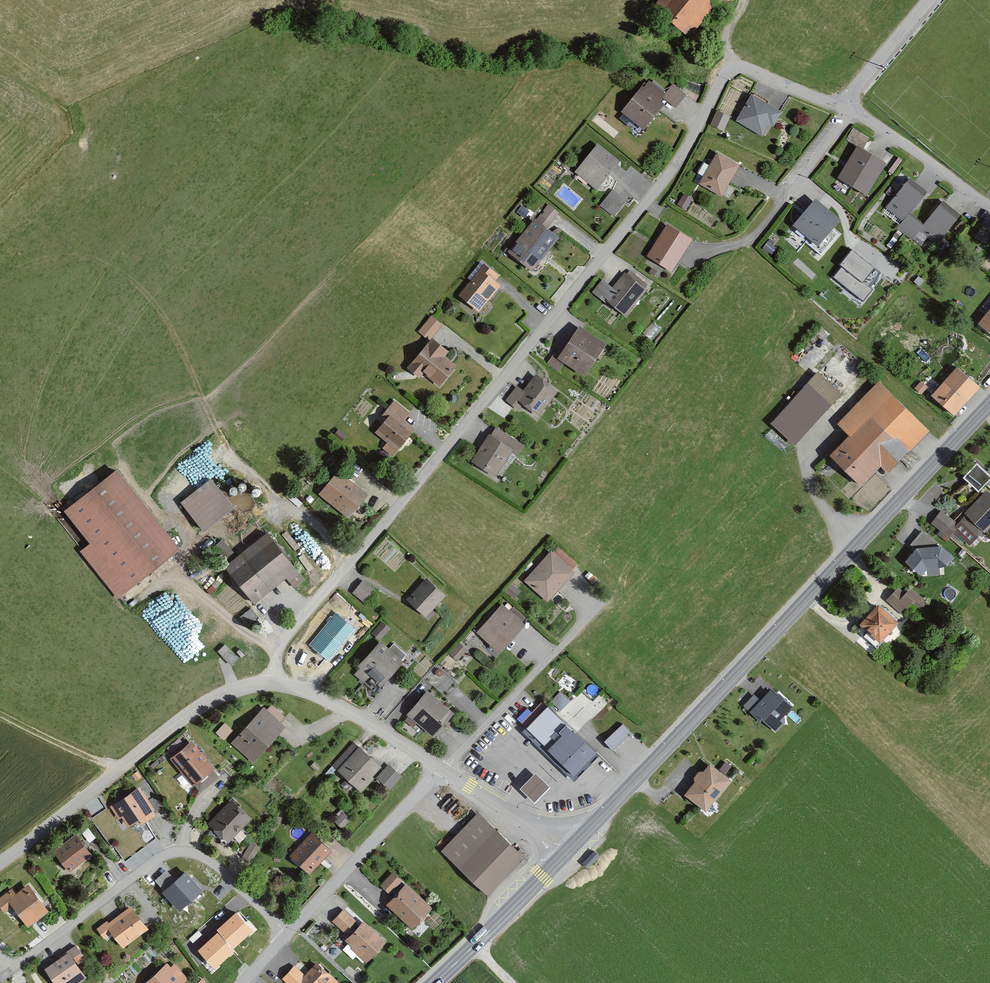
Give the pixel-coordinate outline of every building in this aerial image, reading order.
[(660,6),(685,28),(709,0),(665,0),(660,6)] [(648,82),(625,110),(645,128),(666,104),(661,100),(664,96),(648,82)] [(778,111),(753,95),(739,117),(764,133),(778,111)] [(725,129),(730,113),(716,109),(711,124),(725,129)] [(870,138),(855,129),(850,138),(859,143),(840,175),(868,191),(886,160),(864,147),(870,138)] [(599,145),(577,171),(597,187),(619,161),(599,145)] [(739,164),(717,152),(701,182),(723,194),(739,164)] [(924,190),(909,179),(891,205),(906,216),(909,212),(924,190)] [(615,215),(628,199),(613,187),(600,203),(615,215)] [(840,217),(815,197),(795,223),(819,242),(840,217)] [(958,213),(941,202),(926,224),(923,228),(939,240),(958,213)] [(558,213),(548,206),(539,218),(537,216),(510,250),(534,268),(551,245),(546,242),(555,230),(549,225),(558,213)] [(926,224),(909,212),(906,216),(898,227),(915,239),(923,228),(926,224)] [(693,239),(667,223),(648,253),(674,269),(693,239)] [(882,273),(852,248),(839,264),(843,266),(834,276),(865,301),(874,289),(871,287),(882,273)] [(501,276),(486,263),(460,292),(480,309),(501,284),(497,280),(501,276)] [(647,288),(625,272),(606,298),(628,314),(647,288)] [(980,321),(989,329),(989,310),(980,321)] [(430,339),(443,323),(432,313),(418,330),(430,339)] [(606,341),(581,325),(561,356),(586,372),(606,341)] [(450,350),(435,336),(408,365),(421,378),(425,373),(439,387),(457,368),(444,356),(450,350)] [(559,370),(564,362),(552,354),(547,362),(559,370)] [(981,387),(959,367),(935,393),(956,413),(981,387)] [(842,392),(817,370),(772,420),(797,442),(842,392)] [(558,390),(535,373),(523,388),(517,384),(506,398),(523,411),(529,403),(541,413),(558,390)] [(931,431),(882,379),(838,420),(850,433),(831,452),(862,484),(881,466),(887,472),(931,431)] [(411,416),(395,402),(386,412),(389,414),(376,429),(399,448),(413,431),(404,424),(411,416)] [(523,442),(496,428),(493,434),(490,432),(476,458),(498,470),(509,450),(516,454),(523,442)] [(120,595),(183,548),(119,463),(56,511),(120,595)] [(977,464),(963,478),(978,492),(989,479),(989,477),(977,464)] [(368,494),(338,470),(320,492),(350,516),(368,494)] [(212,477),(182,500),(204,529),(234,507),(212,477)] [(986,491),(965,513),(966,515),(984,531),(985,533),(989,528),(989,495),(986,491)] [(984,531),(966,515),(952,530),(970,546),(984,531)] [(911,546),(902,556),(918,571),(923,566),(938,563),(945,565),(955,554),(918,520),(902,538),(911,546)] [(267,533),(226,566),(255,602),(286,577),(290,581),(299,573),(267,533)] [(212,545),(226,562),(237,553),(224,536),(212,545)] [(574,572),(551,552),(527,579),(550,599),(574,572)] [(445,594),(426,576),(408,595),(427,613),(445,594)] [(917,600),(900,585),(889,597),(906,612),(917,600)] [(512,610),(502,601),(478,629),(503,650),(529,619),(515,607),(512,610)] [(899,621),(878,604),(863,622),(884,639),(899,621)] [(251,606),(241,614),(248,624),(258,617),(251,606)] [(355,627),(338,613),(324,630),(341,643),(355,627)] [(373,630),(380,637),(391,626),(384,619),(373,630)] [(451,651),(457,657),(467,648),(461,641),(451,651)] [(218,649),(231,662),(238,654),(225,642),(218,649)] [(401,660),(380,642),(360,665),(381,683),(401,660)] [(561,689),(551,699),(561,708),(570,698),(561,689)] [(453,710),(429,691),(411,714),(436,733),(453,710)] [(792,714),(769,692),(755,707),(777,729),(792,714)] [(547,702),(526,725),(575,769),(596,746),(547,702)] [(523,719),(531,709),(527,706),(519,715),(523,719)] [(286,727),(264,707),(234,741),(256,761),(286,727)] [(216,730),(225,737),(233,728),(225,720),(216,730)] [(604,738),(613,748),(632,731),(624,721),(604,738)] [(190,742),(172,757),(195,785),(213,771),(190,742)] [(382,764),(361,745),(339,768),(363,790),(376,776),(373,774),(382,764)] [(733,781),(712,764),(687,793),(707,811),(733,781)] [(402,776),(391,766),(380,778),(391,788),(402,776)] [(536,769),(521,785),(536,799),(551,783),(536,769)] [(142,788),(114,805),(127,827),(155,810),(142,788)] [(250,819),(232,800),(212,819),(230,838),(250,819)] [(526,856),(479,811),(444,848),(490,893),(526,856)] [(343,812),(336,819),(342,825),(348,818),(343,812)] [(92,850),(80,831),(66,840),(69,846),(60,851),(69,864),(92,850)] [(330,848),(312,832),(292,855),(310,871),(330,848)] [(244,853),(252,858),(260,845),(252,840),(244,853)] [(166,870),(153,882),(181,912),(205,890),(188,871),(177,881),(166,870)] [(403,881),(394,872),(383,884),(392,892),(403,881)] [(429,903),(406,883),(388,904),(411,924),(429,903)] [(32,884),(15,895),(12,891),(0,899),(4,906),(13,900),(29,923),(50,909),(32,884)] [(150,928),(135,905),(98,929),(105,939),(115,933),(123,945),(150,928)] [(238,907),(197,945),(214,964),(256,926),(238,907)] [(356,920),(344,910),(334,920),(346,931),(356,920)] [(385,941),(363,920),(345,939),(367,960),(385,941)] [(46,967),(56,982),(79,982),(88,978),(78,960),(85,956),(79,947),(46,967)] [(170,963),(148,982),(189,982),(186,980),(189,977),(177,964),(174,967),(170,963)] [(317,963),(307,974),(296,965),(284,978),(290,982),(340,982),(317,963)]
